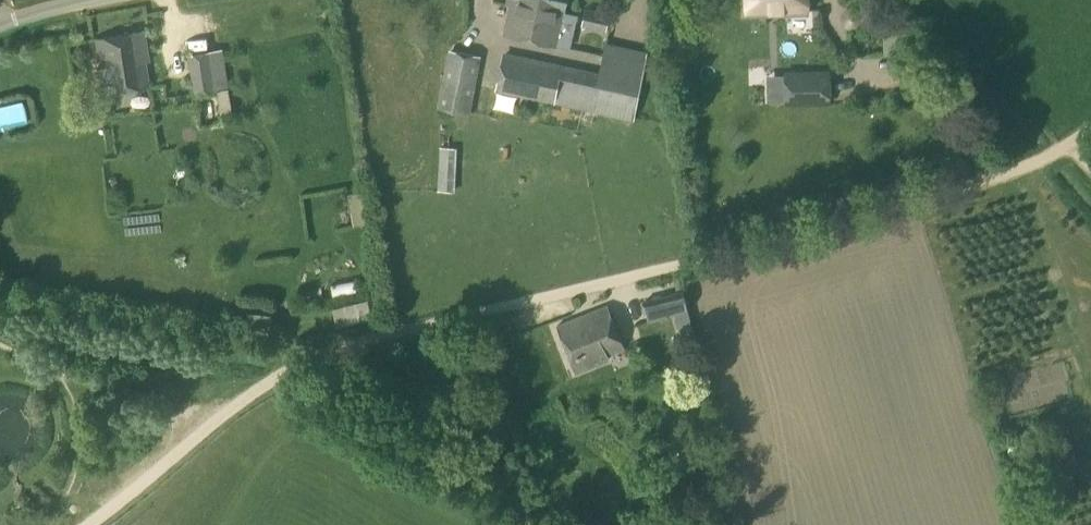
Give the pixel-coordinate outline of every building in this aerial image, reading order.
[(544,0),(511,0),(503,33),(526,39),(535,0),(543,2),(544,0)] [(526,39),(554,46),(564,8),(565,0),(544,0),(543,2),(535,0),(526,39)] [(777,14),(776,0),(746,0),(747,15),(777,14)] [(777,14),(807,12),(806,0),(776,0),(777,14)] [(665,23),(679,22),(678,12),(664,13),(665,23)] [(149,60),(144,31),(96,39),(100,58),(102,58),(107,92),(149,86),(145,61),(149,60)] [(621,45),(607,42),(604,55),(618,58),(621,45)] [(470,115),(481,56),(448,49),(436,109),(470,115)] [(211,51),(187,55),(188,56),(191,82),(215,78),(211,51)] [(503,53),(495,91),(554,104),(562,66),(503,53)] [(785,105),(830,104),(829,70),(784,71),(785,105)] [(941,103),(953,95),(943,81),(931,89),(941,103)] [(223,88),(225,111),(237,111),(235,87),(223,88)] [(341,296),(362,290),(359,281),(338,287),(341,296)] [(653,321),(690,312),(684,290),(648,300),(653,321)] [(346,308),(350,320),(373,313),(369,301),(346,308)] [(575,373),(609,360),(607,356),(620,351),(604,308),(557,326),(575,373)] [(701,404),(704,389),(690,385),(686,401),(701,404)]
